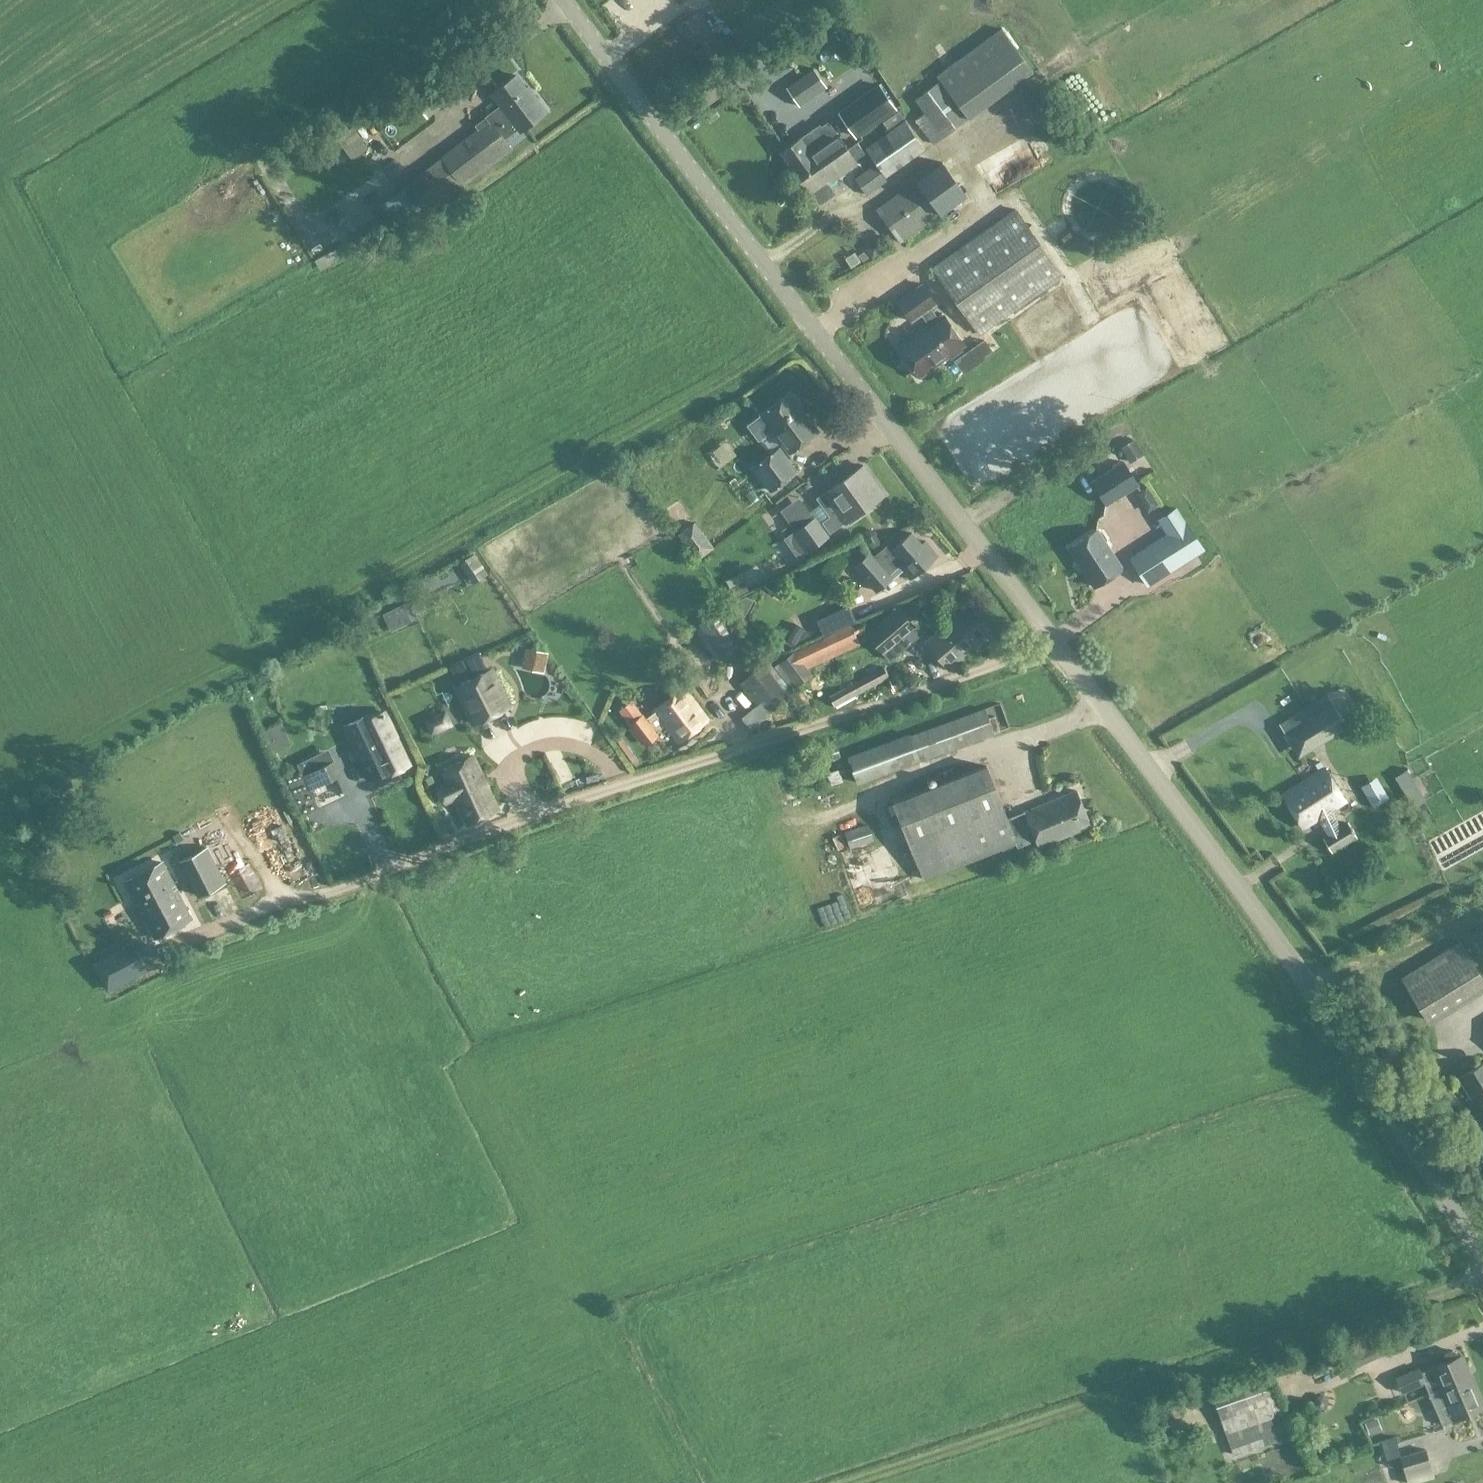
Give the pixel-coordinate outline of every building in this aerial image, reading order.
[(937,75),(940,80),(968,118),(1033,70),(1001,28),(937,75)] [(814,68),(786,87),(800,106),(827,87),(814,68)] [(443,157),(463,184),(511,148),(504,139),(519,128),(521,131),(548,112),(534,93),(531,95),(517,76),(493,94),(502,106),(487,117),(490,122),(443,157)] [(933,144),(968,118),(940,80),(915,100),(925,113),(915,120),(933,144)] [(896,109),(879,85),(840,112),(857,136),(896,109)] [(886,177),(926,149),(905,120),(866,148),(886,177)] [(828,184),(858,163),(855,159),(865,153),(857,142),(848,148),(829,122),(821,127),(820,125),(802,138),(781,151),(789,163),(811,195),(812,194),(819,204),(834,193),(828,184)] [(942,161),(916,180),(940,214),(967,193),(942,161)] [(887,180),(875,164),(854,179),(866,194),(887,180)] [(940,214),(916,180),(876,208),(900,243),(940,214)] [(1063,274),(1016,208),(933,267),(980,333),(1063,274)] [(326,264),(341,247),(332,239),(316,256),(326,264)] [(944,314),(939,317),(931,306),(936,303),(922,283),(898,300),(912,320),(921,313),(929,324),(899,345),(920,376),(949,355),(950,357),(962,349),(960,347),(965,344),(944,314)] [(974,365),(993,352),(985,339),(965,353),(974,365)] [(761,412),(785,444),(780,448),(779,446),(754,465),(771,488),(796,470),(785,454),(790,451),(819,430),(805,411),(803,412),(799,407),(802,405),(800,404),(801,399),(797,393),(792,392),(791,391),(761,412)] [(1121,447),(1131,462),(1144,454),(1135,439),(1121,447)] [(1106,504),(1138,484),(1124,462),(1122,463),(1119,462),(1113,466),(1113,468),(1092,482),(1106,504)] [(858,514),(860,512),(884,495),(864,466),(818,499),(831,517),(823,523),(830,533),(845,522),(846,523),(848,521),(850,524),(859,517),(858,514)] [(787,513),(802,499),(792,488),(777,502),(787,513)] [(1167,534),(1131,557),(1148,585),(1203,550),(1176,508),(1158,520),(1167,534)] [(793,533),(807,552),(829,536),(815,516),(793,533)] [(697,559),(713,547),(694,522),(678,534),(697,559)] [(863,538),(867,546),(874,548),(879,544),(881,538),(876,530),(870,529),(864,532),(863,538)] [(1069,548),(1094,587),(1122,569),(1105,543),(1106,539),(1103,533),(1098,532),(1097,530),(1069,548)] [(888,574),(899,565),(910,578),(938,554),(926,540),(922,544),(912,532),(892,549),(888,544),(873,556),(870,553),(855,566),(876,590),(891,577),(888,574)] [(793,533),(785,539),(799,558),(807,552),(807,551),(793,533)] [(474,583),(488,575),(475,553),(461,562),(474,583)] [(731,588),(743,581),(739,573),(726,580),(731,588)] [(731,588),(736,596),(749,589),(744,581),(743,581),(731,588)] [(422,601),(411,606),(414,613),(426,608),(422,601)] [(849,605),(817,620),(824,636),(856,621),(849,605)] [(991,632),(968,605),(928,640),(950,667),(991,632)] [(911,627),(915,624),(899,606),(868,632),(890,659),(918,634),(911,627)] [(724,661),(745,647),(721,611),(700,625),(724,661)] [(794,623),(787,637),(797,643),(805,629),(794,623)] [(794,652),(780,662),(798,686),(812,676),(803,663),(857,638),(851,625),(794,652)] [(527,649),(523,665),(543,669),(547,653),(527,649)] [(879,661),(848,682),(855,692),(886,671),(879,661)] [(788,698),(765,665),(741,683),(758,705),(762,702),(769,712),(788,698)] [(509,705),(490,668),(454,686),(473,723),(509,705)] [(839,701),(853,694),(847,684),(834,691),(839,701)] [(707,719),(683,688),(655,710),(656,712),(646,719),(642,715),(630,724),(646,745),(659,736),(656,733),(666,725),(679,741),(707,719)] [(1346,725),(1327,696),(1280,725),(1299,754),(1346,725)] [(424,717),(428,729),(448,721),(443,709),(424,717)] [(856,786),(993,735),(983,709),(846,760),(856,786)] [(408,764),(394,736),(382,711),(370,717),(368,713),(342,726),(368,779),(383,772),(385,775),(408,764)] [(301,772),(302,773),(327,761),(322,751),(297,763),(301,772)] [(471,755),(440,770),(448,786),(439,791),(444,802),(454,797),(466,823),(497,808),(471,755)] [(332,763),(307,775),(302,777),(309,792),(339,778),(332,763)] [(1025,810),(1008,818),(986,764),(892,800),(924,878),(1016,842),(1018,846),(1030,840),(1025,830),(1032,827),(1039,845),(1090,824),(1076,790),(1025,810)] [(1325,768),(1282,795),(1303,827),(1317,818),(1328,835),(1338,828),(1334,808),(1345,800),(1325,768)] [(1407,769),(1395,777),(1414,808),(1415,807),(1419,812),(1428,806),(1425,801),(1426,800),(1407,769)] [(1376,777),(1361,786),(1374,807),(1389,798),(1376,777)] [(330,798),(346,794),(343,782),(327,787),(330,798)] [(204,834),(214,825),(206,815),(195,823),(204,834)] [(1350,828),(1347,823),(1338,828),(1328,835),(1323,838),(1332,851),(1356,837),(1352,831),(1353,831),(1352,828),(1350,828)] [(869,824),(844,829),(846,842),(872,838),(869,824)] [(375,847),(386,843),(378,825),(367,830),(375,847)] [(846,916),(826,837),(783,847),(803,926),(846,916)] [(205,846),(180,859),(198,894),(223,881),(205,846)] [(282,849),(283,893),(303,893),(302,860),(300,860),(300,848),(282,849)] [(141,909),(154,934),(190,916),(174,886),(170,888),(168,884),(172,882),(160,859),(124,878),(136,901),(140,899),(145,907),(141,909)] [(245,859),(226,870),(241,896),(260,885),(245,859)] [(867,876),(870,897),(894,894),(892,873),(867,876)] [(143,930),(101,952),(114,976),(156,954),(143,930)] [(1402,978),(1428,1020),(1482,986),(1482,978),(1461,942),(1402,978)] [(1459,1078),(1482,1117),(1482,1063),(1459,1078)] [(1444,1357),(1446,1361),(1421,1372),(1420,1368),(1396,1377),(1402,1392),(1424,1383),(1429,1394),(1471,1376),(1462,1354),(1458,1356),(1457,1352),(1453,1350),(1446,1353),(1444,1357)] [(1271,1372),(1211,1393),(1231,1454),(1291,1434),(1271,1372)] [(1429,1394),(1442,1425),(1454,1420),(1482,1408),(1482,1406),(1471,1376),(1429,1394)] [(1326,1399),(1323,1396),(1318,1396),(1315,1400),(1315,1405),(1319,1408),(1324,1408),(1327,1404),(1326,1399)] [(1365,1422),(1370,1433),(1380,1429),(1375,1418),(1365,1422)] [(1403,1463),(1401,1457),(1395,1437),(1382,1441),(1389,1467),(1403,1463)] [(1401,1457),(1403,1463),(1406,1472),(1431,1465),(1426,1450),(1401,1457)] [(1431,1465),(1406,1472),(1405,1473),(1408,1482),(1413,1482),(1435,1477),(1431,1465)]
